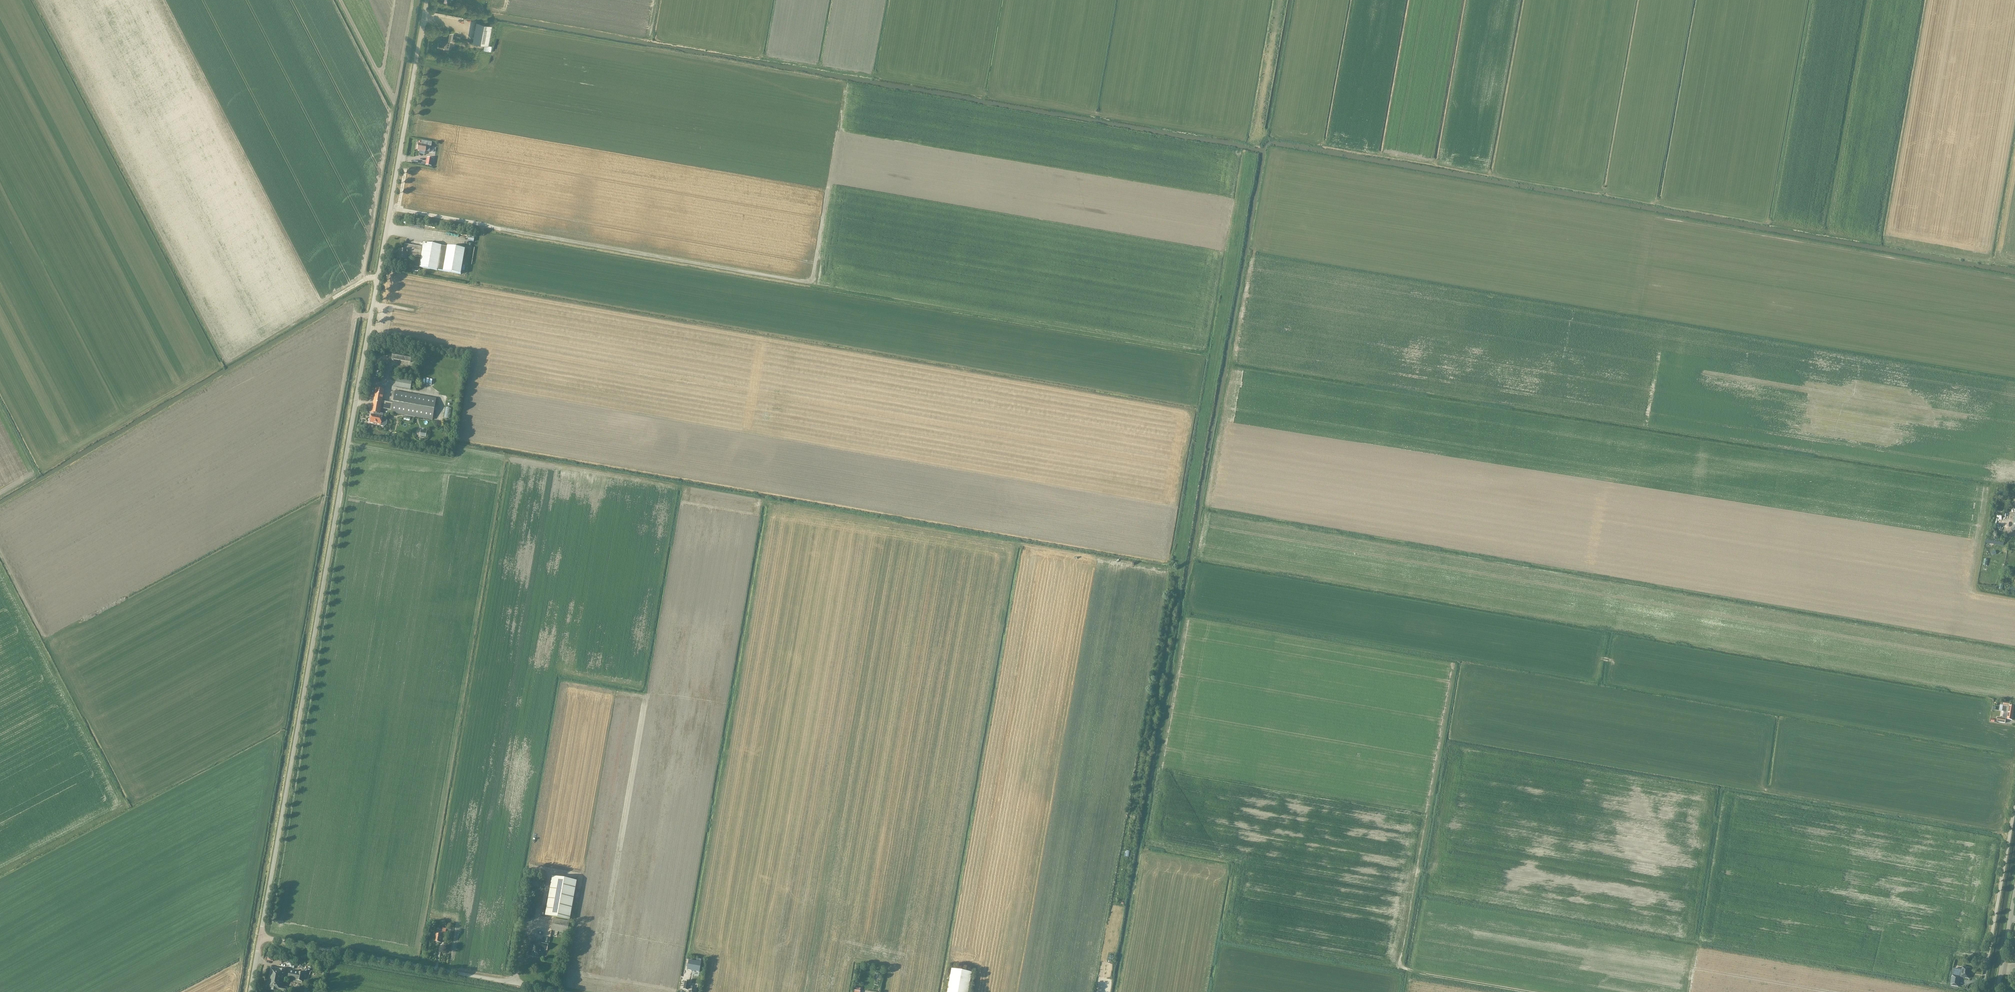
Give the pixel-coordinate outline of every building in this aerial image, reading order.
[(473,41),(488,44),(492,24),(477,21),(473,41)] [(439,42),(438,47),(449,49),(450,41),(452,41),(454,33),(448,32),(447,38),(441,37),(440,42),(439,42)] [(465,250),(432,244),(423,243),(423,247),(404,244),(403,251),(399,250),(397,258),(406,260),(407,255),(421,257),(420,260),(413,258),(411,266),(461,274),(465,250)] [(410,362),(411,355),(393,352),(391,359),(410,362)] [(410,389),(411,385),(412,381),(397,379),(395,387),(410,389)] [(384,389),(380,389),(375,388),(371,413),(374,413),(373,415),(371,414),(371,418),(369,418),(369,421),(370,422),(370,423),(380,424),(380,426),(385,427),(385,426),(386,425),(387,421),(386,419),(386,418),(382,418),(383,414),(380,413),(381,408),(391,410),(391,413),(432,420),(436,398),(395,391),(393,403),(382,401),(384,389)] [(2009,706),(2009,704),(2010,703),(2003,702),(2003,705),(2002,711),(2003,711),(2013,713),(2014,707),(2009,706)] [(2012,720),(2013,713),(2003,711),(2002,717),(2007,718),(2006,719),(2012,720)] [(545,916),(569,920),(576,881),(552,876),(545,916)] [(519,921),(526,922),(529,907),(522,905),(519,921)] [(551,930),(567,933),(569,921),(554,918),(551,930)] [(435,934),(434,941),(440,942),(442,935),(445,935),(446,929),(442,928),(442,932),(436,931),(436,934),(435,934)] [(528,956),(539,958),(540,954),(541,954),(542,949),(547,950),(548,944),(531,941),(528,956)] [(687,958),(685,966),(698,968),(700,960),(687,958)] [(1960,977),(1968,978),(1970,968),(1962,967),(1962,970),(1953,968),(1952,975),(1956,975),(1955,977),(1957,978),(1958,976),(1960,976),(1960,977)] [(270,968),(266,989),(281,991),(286,991),(287,988),(282,987),(285,970),(274,968),(270,968)] [(947,991),(968,991),(971,972),(951,969),(947,991)] [(303,973),(290,971),(289,979),(302,981),(303,973)] [(1956,975),(1952,975),(1951,985),(1958,986),(1960,977),(1960,976),(1958,976),(1957,978),(1955,977),(1956,975)]
